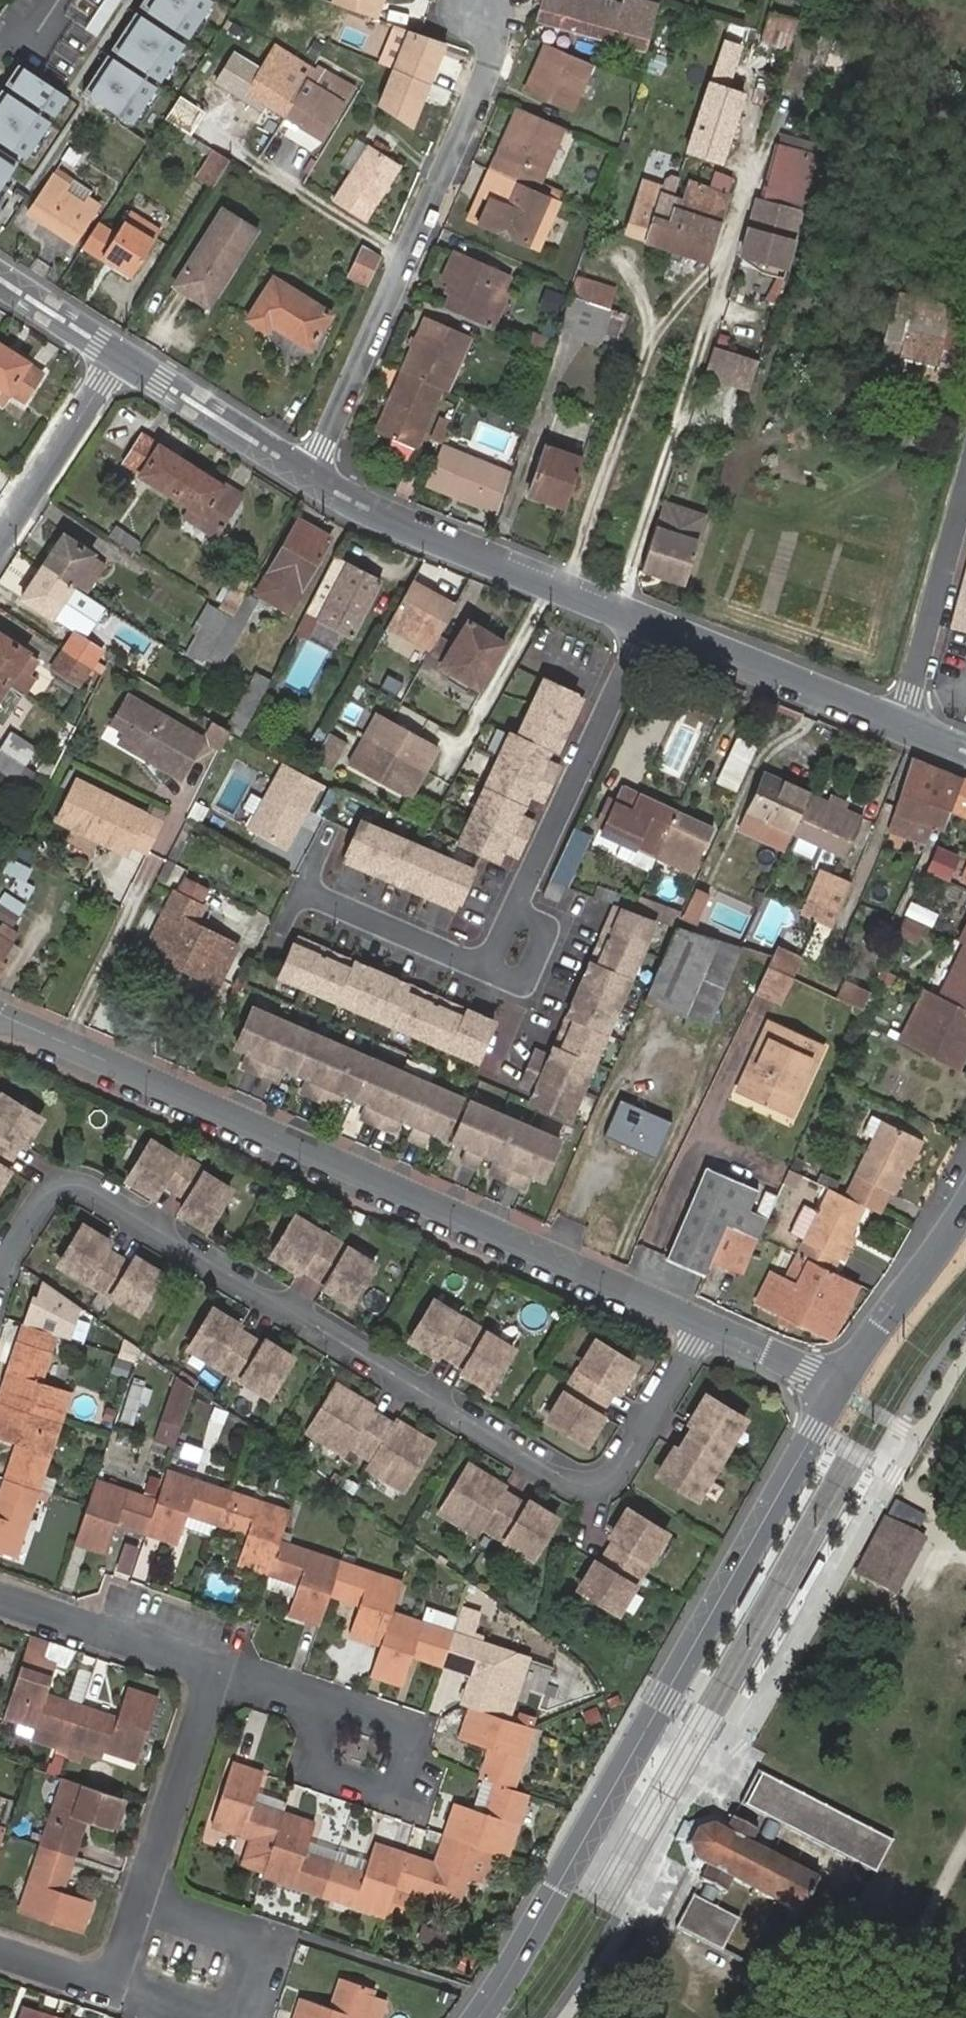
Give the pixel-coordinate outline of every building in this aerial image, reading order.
[(141,7),(189,39),(192,34),(209,8),(213,2),(210,0),(145,0),(141,7)] [(334,4),(381,20),(388,0),(335,0),(334,4)] [(661,5),(643,0),(547,0),(540,21),(647,53),(661,5)] [(215,11),(209,8),(192,34),(198,37),(215,11)] [(137,13),(112,50),(160,82),(164,77),(181,51),(185,45),(137,13)] [(357,16),(348,13),(345,20),(355,22),(357,16)] [(759,44),(787,53),(789,48),(798,20),(771,13),(769,13),(759,44)] [(410,29),(394,69),(429,84),(446,41),(410,29)] [(592,65),(547,44),(526,91),(571,111),(592,65)] [(247,95),(286,121),(300,100),(294,95),(303,79),(308,82),(314,73),(277,49),(247,95)] [(187,54),(181,51),(164,77),(170,80),(187,54)] [(108,56),(84,93),(132,125),(136,119),(153,93),(157,88),(108,56)] [(19,66),(6,85),(54,117),(58,112),(66,99),(67,98),(19,66)] [(429,84),(394,69),(380,105),(411,127),(429,84)] [(287,121),(321,144),(350,96),(343,91),(346,85),(320,70),(317,75),(314,73),(308,82),(303,79),(294,95),(300,100),(287,121)] [(705,83),(712,86),(716,73),(709,71),(705,83)] [(712,86),(741,96),(746,83),(716,73),(712,86)] [(712,86),(689,151),(723,163),(747,98),(741,96),(712,86)] [(0,94),(0,142),(26,159),(29,154),(46,128),(50,122),(2,90),(0,94)] [(159,97),(153,93),(136,119),(142,123),(159,97)] [(72,103),(66,99),(58,112),(63,116),(72,103)] [(564,128),(519,107),(491,170),(535,190),(543,173),(564,128)] [(52,132),(46,128),(29,154),(35,158),(52,132)] [(209,161),(215,153),(195,140),(189,149),(209,161)] [(366,145),(331,202),(363,221),(398,165),(366,145)] [(780,147),(763,204),(802,214),(817,157),(780,147)] [(0,150),(0,191),(19,163),(0,150)] [(198,179),(214,190),(231,164),(215,153),(209,161),(198,179)] [(491,170),(479,195),(490,200),(480,222),(494,229),(499,227),(511,231),(509,235),(538,248),(559,201),(535,190),(491,170)] [(656,225),(650,243),(709,263),(736,181),(719,176),(713,193),(694,186),(687,205),(678,232),(656,225)] [(73,243),(97,206),(88,201),(91,196),(73,184),(70,189),(53,177),(29,213),(46,224),(45,225),(73,243)] [(628,236),(650,243),(656,225),(678,232),(687,205),(665,198),(666,192),(644,186),(628,236)] [(490,200),(479,195),(469,217),(480,222),(490,200)] [(762,275),(785,281),(802,214),(763,204),(759,203),(744,258),(766,263),(762,275)] [(219,212),(172,287),(192,300),(203,284),(216,291),(253,233),(219,212)] [(98,224),(83,246),(116,268),(117,266),(133,277),(161,234),(131,214),(116,237),(98,224)] [(381,255),(362,245),(349,273),(369,282),(381,255)] [(454,285),(443,307),(486,328),(511,274),(456,249),(443,279),(454,285)] [(766,263),(744,258),(742,262),(762,275),(766,263)] [(271,326),(309,349),(331,314),(274,279),(248,321),(267,332),(271,326)] [(577,280),(571,298),(606,312),(613,293),(577,280)] [(203,284),(192,300),(206,309),(216,291),(203,284)] [(571,298),(550,290),(541,313),(562,320),(571,298)] [(606,312),(571,298),(561,330),(600,346),(604,336),(612,314),(606,312)] [(938,314),(950,317),(952,311),(901,299),(897,314),(935,325),(938,314)] [(617,341),(625,320),(612,314),(604,336),(617,341)] [(934,384),(947,331),(950,317),(938,314),(935,325),(897,314),(877,390),(908,398),(913,379),(934,384)] [(424,316),(401,370),(440,389),(444,391),(469,336),(424,316)] [(947,331),(934,384),(962,391),(965,373),(965,336),(947,331)] [(530,348),(552,358),(555,347),(535,338),(530,348)] [(715,344),(706,373),(731,381),(741,353),(715,344)] [(8,394),(24,404),(42,378),(26,367),(28,365),(0,347),(0,406),(8,394)] [(761,360),(741,353),(731,381),(752,388),(761,360)] [(440,389),(401,370),(375,431),(414,449),(440,389)] [(515,462),(525,430),(483,418),(473,450),(515,462)] [(171,498),(190,468),(143,437),(125,464),(142,475),(140,478),(171,498)] [(546,500),(567,507),(583,461),(561,454),(563,449),(547,444),(529,498),(545,503),(546,500)] [(442,445),(426,484),(499,515),(511,477),(442,445)] [(238,500),(190,468),(171,498),(189,509),(183,519),(213,539),(238,500)] [(662,504),(657,518),(639,572),(685,588),(708,520),(662,504)] [(299,591),(329,538),(298,520),(269,573),(299,591)] [(65,537),(45,567),(73,585),(88,595),(107,567),(89,556),(92,553),(65,537)] [(336,561),(307,615),(351,639),(379,584),(336,561)] [(73,585),(45,567),(24,599),(52,618),(73,585)] [(237,575),(218,609),(233,618),(246,594),(252,584),(237,575)] [(950,630),(965,635),(965,575),(950,630)] [(454,608),(409,585),(385,628),(430,652),(437,639),(454,608)] [(260,602),(246,594),(233,618),(209,661),(222,669),(260,602)] [(206,660),(230,617),(208,605),(198,622),(205,626),(191,650),(206,660)] [(437,639),(430,652),(420,670),(445,685),(448,680),(451,675),(473,687),(478,690),(504,643),(467,624),(455,649),(437,639)] [(74,634),(62,651),(88,669),(99,651),(74,634)] [(23,695),(33,680),(27,676),(35,663),(25,657),(27,653),(0,635),(0,636),(0,680),(23,695)] [(314,691),(334,648),(313,638),(292,681),(314,691)] [(88,669),(62,651),(51,669),(76,686),(88,669)] [(238,736),(268,681),(250,671),(221,726),(238,736)] [(451,675),(448,680),(470,693),(473,687),(451,675)] [(23,695),(0,680),(0,725),(1,726),(23,695)] [(558,750),(581,701),(574,698),(575,695),(544,680),(519,735),(512,732),(461,842),(499,860),(504,850),(517,856),(532,823),(519,818),(529,795),(542,800),(557,768),(544,762),(551,747),(558,750)] [(124,746),(141,756),(143,752),(147,755),(150,761),(185,781),(205,741),(131,698),(116,727),(130,735),(124,746)] [(438,748),(376,716),(348,766),(411,800),(438,748)] [(23,766),(36,747),(10,731),(0,747),(0,751),(23,766)] [(229,742),(238,747),(243,739),(238,736),(234,734),(229,742)] [(328,734),(322,746),(340,757),(346,744),(328,734)] [(752,758),(728,747),(722,762),(746,772),(752,758)] [(23,766),(0,751),(0,772),(14,781),(23,766)] [(306,775),(281,761),(245,827),(282,847),(318,780),(306,775)] [(962,781),(913,761),(894,814),(888,832),(925,843),(930,826),(941,829),(949,811),(962,781)] [(746,772),(722,762),(718,771),(742,782),(746,772)] [(793,834),(810,797),(766,776),(749,814),(793,834)] [(962,781),(949,811),(965,819),(965,783),(962,781)] [(148,856),(162,825),(76,782),(56,821),(112,849),(116,840),(148,856)] [(656,859),(676,813),(623,788),(614,810),(606,807),(596,831),(603,833),(596,849),(649,874),(656,859)] [(830,806),(810,797),(793,834),(808,841),(846,859),(864,821),(844,812),(830,806)] [(833,799),(830,806),(844,812),(846,806),(833,799)] [(712,828),(677,812),(676,813),(656,859),(691,875),(712,828)] [(203,817),(194,813),(189,822),(198,826),(203,817)] [(793,834),(749,814),(742,830),(786,850),(789,843),(793,834)] [(472,871),(362,822),(345,860),(456,909),(472,871)] [(580,835),(572,832),(549,881),(565,887),(566,888),(584,848),(576,844),(580,835)] [(808,841),(793,834),(789,843),(804,850),(808,841)] [(588,839),(580,835),(576,844),(584,848),(588,839)] [(936,850),(925,872),(944,881),(955,858),(936,850)] [(25,864),(9,890),(27,901),(34,889),(41,892),(48,879),(25,864)] [(834,927),(850,885),(820,872),(803,914),(834,927)] [(185,879),(176,898),(199,910),(208,890),(185,879)] [(565,887),(549,881),(543,896),(559,903),(565,887)] [(595,889),(591,897),(615,906),(632,912),(635,905),(595,889)] [(683,918),(680,916),(675,926),(694,932),(710,897),(695,890),(683,918)] [(0,900),(0,917),(14,926),(27,906),(5,892),(0,900)] [(175,898),(158,930),(166,934),(154,957),(216,987),(229,962),(235,949),(195,929),(203,912),(199,910),(176,898),(175,898)] [(632,912),(615,906),(550,1058),(536,1052),(522,1085),(536,1091),(532,1102),(570,1118),(655,921),(632,912)] [(5,965),(1,962),(11,946),(19,935),(2,924),(0,928),(0,973),(5,965)] [(694,932),(675,926),(674,928),(641,1004),(684,1022),(718,941),(694,932)] [(166,934),(158,930),(146,953),(154,957),(166,934)] [(298,938),(281,976),(477,1062),(494,1023),(298,938)] [(735,947),(718,941),(684,1022),(700,1029),(735,947)] [(790,978),(799,958),(778,950),(772,961),(768,968),(790,978)] [(945,1002),(965,1012),(965,959),(945,1002)] [(779,1002),(790,978),(768,968),(757,992),(779,1002)] [(838,1000),(861,1011),(870,992),(846,981),(838,1000)] [(963,1077),(965,1070),(965,1012),(945,1002),(933,995),(907,1048),(963,1077)] [(461,1099),(254,1009),(237,1047),(250,1053),(244,1066),(276,1080),(282,1067),(309,1078),(303,1092),(336,1106),(342,1093),(369,1104),(363,1117),(395,1132),(401,1118),(414,1124),(408,1137),(426,1145),(432,1132),(444,1137),(461,1099)] [(828,1045),(768,1018),(735,1089),(795,1116),(828,1045)] [(8,1170),(2,1167),(10,1155),(18,1142),(23,1145),(40,1116),(4,1095),(0,1102),(0,1184),(8,1170)] [(670,1121),(619,1098),(602,1135),(654,1158),(670,1121)] [(471,1102),(455,1141),(467,1146),(461,1160),(479,1168),(485,1154),(497,1160),(491,1173),(524,1188),(529,1174),(542,1179),(559,1141),(471,1102)] [(876,1141),(886,1123),(878,1121),(870,1139),(876,1141)] [(869,1213),(879,1217),(920,1140),(886,1123),(876,1141),(845,1199),(849,1202),(869,1213)] [(191,1196),(188,1201),(182,1211),(209,1227),(233,1191),(205,1174),(208,1169),(182,1154),(180,1159),(153,1141),(130,1177),(157,1195),(163,1186),(167,1181),(179,1189),(191,1196)] [(705,1166),(665,1260),(703,1277),(710,1260),(726,1225),(757,1238),(758,1238),(767,1218),(749,1211),(758,1189),(705,1166)] [(167,1181),(163,1186),(176,1194),(179,1189),(167,1181)] [(176,1194),(188,1201),(191,1196),(179,1189),(176,1194)] [(803,1259),(839,1276),(869,1213),(849,1202),(845,1199),(835,1194),(825,1214),(811,1243),(803,1259)] [(811,1243),(825,1214),(806,1205),(792,1233),(811,1243)] [(335,1244),(324,1236),(295,1219),(273,1255),(300,1271),(303,1267),(316,1274),(327,1282),(325,1286),(354,1303),(376,1268),(348,1251),(335,1244)] [(83,1223),(59,1259),(100,1284),(118,1256),(105,1248),(110,1240),(83,1223)] [(757,1238),(726,1225),(710,1260),(731,1269),(741,1247),(750,1251),(757,1238)] [(326,1231),(324,1236),(335,1244),(338,1239),(326,1231)] [(338,1239),(335,1244),(348,1251),(351,1246),(338,1239)] [(750,1251),(741,1247),(731,1269),(740,1273),(750,1251)] [(163,1273),(135,1256),(130,1264),(118,1256),(100,1284),(140,1309),(163,1273)] [(833,1335),(857,1285),(839,1276),(803,1259),(790,1285),(774,1277),(762,1303),(833,1335)] [(303,1267),(300,1271),(313,1279),(316,1274),(303,1267)] [(67,1297),(51,1285),(35,1274),(24,1291),(56,1312),(67,1297)] [(316,1274),(313,1279),(325,1286),(327,1282),(316,1274)] [(473,1328),(461,1320),(433,1304),(410,1338),(439,1355),(442,1350),(454,1358),(466,1365),(463,1371),(493,1389),(514,1353),(484,1335),(473,1328)] [(243,1326),(213,1308),(191,1346),(232,1371),(252,1339),(239,1330),(243,1326)] [(463,1316),(461,1320),(473,1328),(476,1323),(463,1316)] [(0,1395),(0,1401),(33,1412),(62,1422),(75,1386),(42,1375),(52,1346),(58,1330),(27,1319),(21,1335),(0,1395)] [(476,1323),(473,1328),(484,1335),(487,1330),(476,1323)] [(273,1397),(296,1359),(267,1341),(264,1346),(252,1339),(232,1371),(273,1397)] [(575,1385),(567,1397),(551,1423),(586,1445),(603,1418),(598,1415),(605,1404),(613,1390),(618,1394),(635,1365),(601,1344),(583,1372),(575,1385)] [(442,1350),(439,1355),(451,1363),(454,1358),(442,1350)] [(454,1358),(451,1363),(463,1371),(466,1365),(454,1358)] [(569,1382),(575,1385),(583,1372),(578,1368),(569,1382)] [(194,1387),(177,1374),(161,1419),(181,1426),(194,1387)] [(133,1398),(153,1402),(157,1385),(136,1381),(133,1398)] [(561,1394),(567,1397),(575,1385),(569,1382),(561,1394)] [(371,1406),(335,1384),(308,1428),(342,1450),(348,1440),(361,1448),(380,1418),(368,1411),(371,1406)] [(605,1404),(610,1407),(618,1394),(613,1390),(605,1404)] [(747,1420),(710,1396),(692,1424),(697,1427),(690,1439),(722,1459),(747,1420)] [(0,1401),(0,1434),(18,1439),(5,1478),(39,1489),(62,1422),(33,1412),(0,1401)] [(598,1415),(603,1418),(610,1407),(605,1404),(598,1415)] [(403,1486),(431,1443),(395,1421),(392,1426),(380,1418),(361,1448),(373,1455),(367,1465),(403,1486)] [(161,1419),(154,1439),(174,1446),(181,1426),(161,1419)] [(678,1449),(660,1477),(697,1501),(722,1459),(690,1439),(682,1451),(678,1449)] [(502,1488),(467,1466),(439,1509),(475,1532),(480,1523),(493,1531),(512,1500),(500,1492),(502,1488)] [(228,1492),(166,1471),(157,1500),(146,1533),(177,1544),(183,1526),(188,1513),(217,1523),(228,1492)] [(5,1478),(0,1492),(0,1549),(16,1554),(39,1489),(5,1478)] [(157,1500),(97,1479),(75,1542),(107,1552),(116,1523),(146,1533),(157,1500)] [(289,1513),(228,1492),(217,1523),(246,1533),(236,1564),(267,1575),(279,1541),(289,1513)] [(533,1556),(555,1520),(528,1504),(525,1508),(512,1500),(493,1531),(533,1556)] [(217,1523),(188,1513),(183,1526),(213,1537),(217,1523)] [(668,1536),(631,1513),(614,1541),(618,1543),(611,1554),(644,1574),(668,1536)] [(884,1591),(914,1538),(907,1533),(911,1527),(889,1514),(855,1575),(884,1591)] [(922,1543),(914,1538),(884,1591),(893,1596),(922,1543)] [(340,1563),(279,1541),(267,1575),(296,1585),(292,1599),(288,1613),(320,1624),(328,1597),(340,1563)] [(141,1547),(127,1543),(118,1570),(132,1575),(141,1547)] [(600,1563),(582,1591),(619,1614),(644,1574),(611,1554),(605,1566),(600,1563)] [(402,1585),(340,1563),(328,1597),(359,1608),(349,1633),(381,1644),(393,1610),(402,1585)] [(296,1585),(267,1575),(262,1589),(292,1599),(296,1585)] [(481,1611),(462,1605),(458,1616),(453,1630),(473,1636),(481,1611)] [(458,1616),(427,1606),(423,1620),(453,1630),(458,1616)] [(381,1644),(370,1674),(402,1685),(412,1656),(441,1666),(453,1630),(423,1620),(393,1610),(381,1644)] [(453,1630),(441,1666),(470,1676),(461,1704),(470,1707),(509,1719),(521,1681),(506,1676),(515,1650),(473,1636),(453,1630)] [(49,1642),(30,1635),(3,1715),(71,1738),(81,1706),(45,1694),(54,1664),(43,1660),(49,1642)] [(76,1651),(49,1642),(43,1660),(54,1664),(66,1668),(76,1651)] [(530,1655),(515,1650),(506,1676),(521,1681),(530,1655)] [(116,1718),(81,1706),(71,1738),(104,1749),(137,1760),(158,1699),(126,1689),(116,1718)] [(513,1790),(534,1727),(509,1719),(470,1707),(461,1737),(490,1747),(480,1778),(496,1784),(513,1790)] [(71,1738),(68,1746),(101,1757),(104,1749),(71,1738)] [(263,1770),(231,1759),(211,1822),(271,1843),(283,1810),(252,1800),(255,1792),(263,1770)] [(754,1771),(739,1802),(767,1816),(779,1822),(876,1871),(891,1840),(754,1771)] [(125,1796),(64,1775),(41,1842),(72,1852),(83,1818),(113,1828),(125,1796)] [(480,1778),(470,1808),(486,1814),(496,1784),(480,1778)] [(470,1808),(455,1803),(444,1834),(476,1844),(497,1851),(508,1854),(528,1795),(513,1790),(496,1784),(486,1814),(470,1808)] [(283,1810),(286,1802),(255,1792),(252,1800),(283,1810)] [(314,1821),(283,1810),(271,1843),(261,1873),(322,1895),(334,1862),(303,1851),(306,1843),(314,1821)] [(684,1824),(675,1840),(681,1844),(679,1848),(684,1867),(700,1876),(697,1881),(704,1885),(715,1890),(722,1894),(729,1880),(797,1915),(815,1882),(763,1855),(750,1848),(747,1846),(754,1832),(729,1820),(727,1824),(709,1816),(691,1825),(690,1827),(684,1824)] [(767,1816),(750,1848),(763,1855),(779,1822),(767,1816)] [(435,1863),(406,1853),(395,1885),(411,1891),(456,1906),(466,1877),(476,1844),(444,1834),(435,1863)] [(72,1852),(41,1842),(18,1911),(79,1932),(90,1900),(59,1889),(72,1852)] [(406,1853),(374,1842),(367,1864),(364,1872),(334,1862),(322,1895),(384,1915),(395,1885),(406,1853)] [(334,1862),(337,1853),(306,1843),(303,1851),(334,1862)] [(476,1844),(466,1877),(487,1883),(497,1851),(476,1844)] [(367,1864),(337,1853),(334,1862),(364,1872),(367,1864)] [(411,1891),(395,1885),(384,1915),(401,1921),(411,1891)] [(704,1885),(696,1900),(707,1906),(715,1890),(704,1885)] [(689,1897),(673,1928),(718,1951),(734,1920),(707,1906),(696,1900),(689,1897)] [(373,1989),(340,1979),(330,2007),(300,1997),(292,2017),(363,2017),(373,1989)] [(52,2017),(21,2006),(17,2017),(52,2017)]
